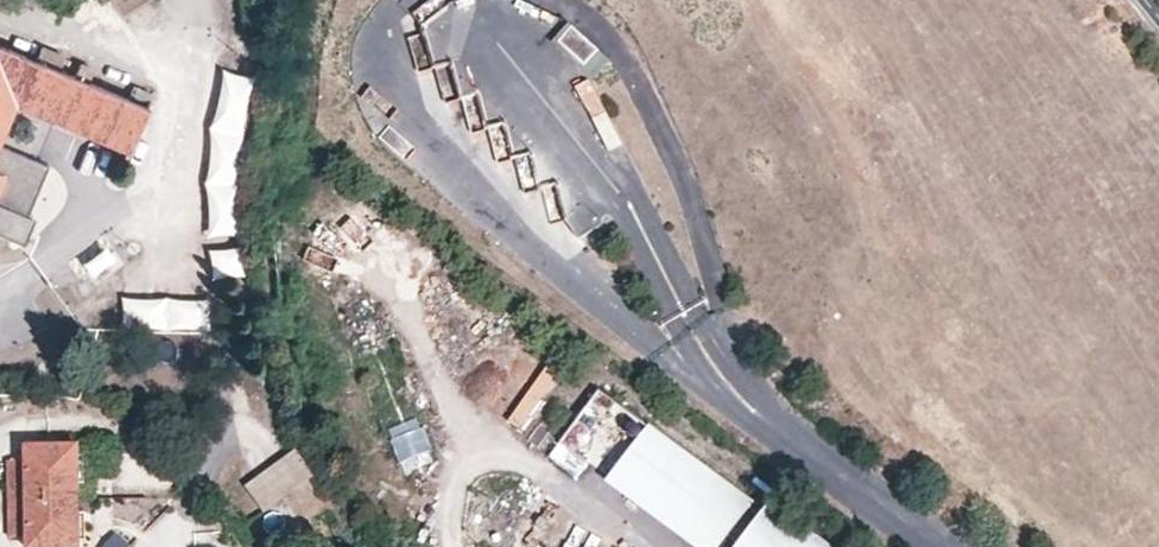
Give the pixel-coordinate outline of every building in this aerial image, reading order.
[(156,1),(156,0),(115,0),(118,12),(156,1)] [(422,23),(434,58),(447,53),(435,19),(422,23)] [(569,28),(555,43),(590,75),(604,59),(569,28)] [(145,111),(0,50),(0,150),(16,111),(126,157),(145,111)] [(245,85),(212,79),(196,141),(191,199),(191,251),(227,249),(227,192),(232,145),(245,85)] [(96,284),(122,266),(106,243),(80,261),(96,284)] [(194,315),(101,314),(100,347),(193,349),(194,315)] [(769,512),(767,510),(762,517),(748,507),(752,503),(649,427),(649,428),(612,477),(707,546),(719,546),(727,537),(739,546),(817,546),(769,512)] [(411,436),(390,446),(397,460),(418,450),(411,436)] [(584,462),(560,444),(549,459),(574,477),(584,462)] [(78,451),(27,451),(28,466),(7,467),(8,543),(28,543),(28,546),(79,546),(78,451)] [(312,489),(294,463),(246,497),(264,523),(312,489)]
